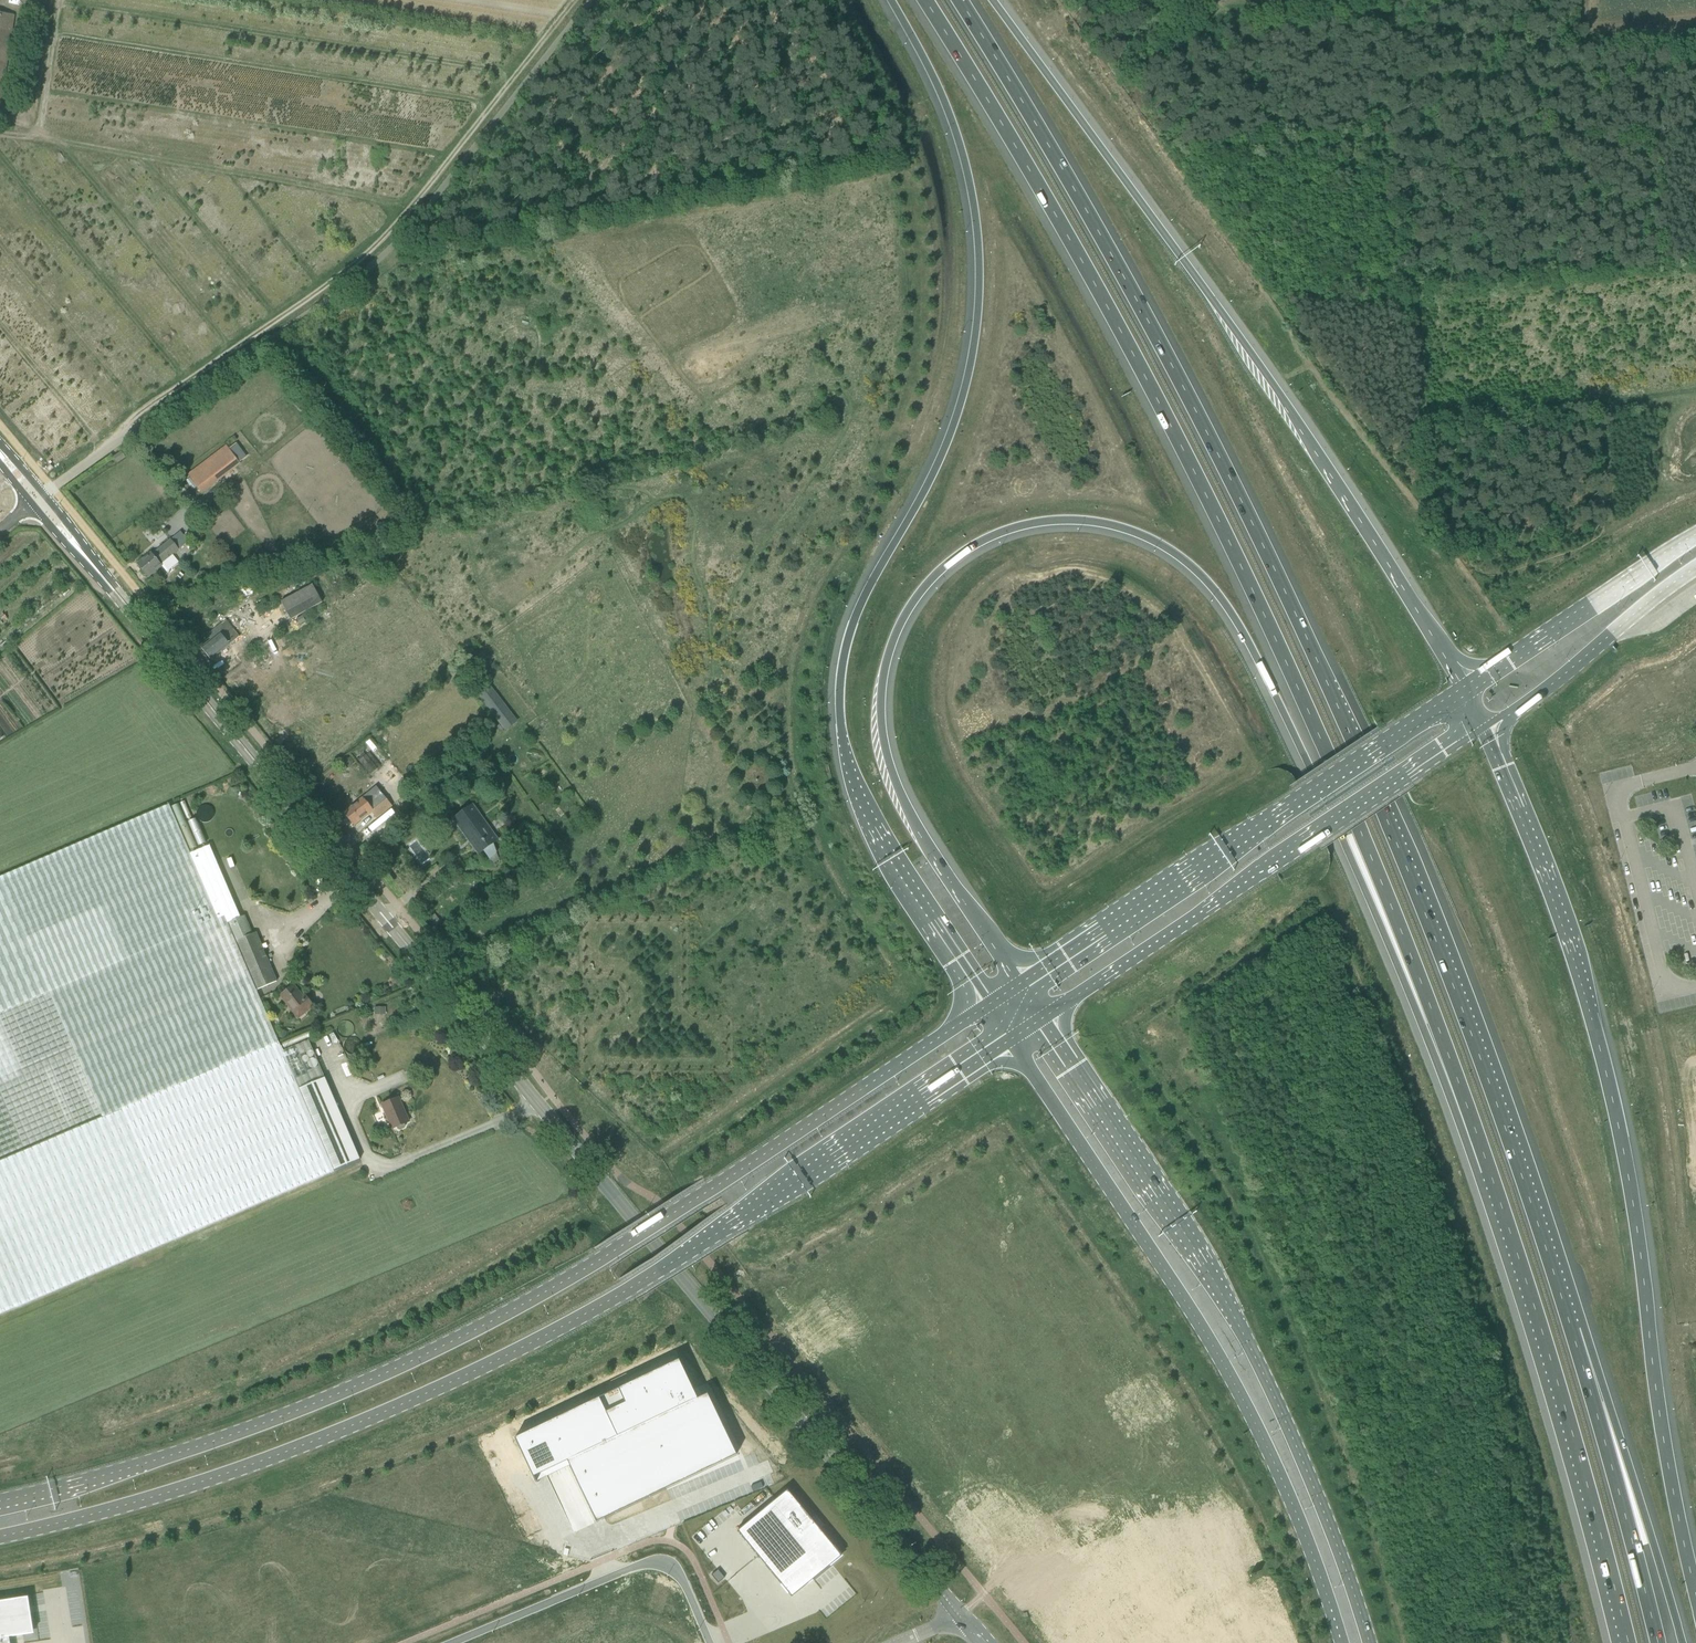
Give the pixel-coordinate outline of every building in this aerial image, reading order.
[(9,15),(0,13),(0,104),(14,15),(9,15)] [(233,468),(221,451),(188,476),(201,493),(233,468)] [(125,457),(122,452),(114,458),(117,463),(125,457)] [(215,512),(221,508),(216,502),(211,506),(215,512)] [(156,521),(148,527),(154,535),(162,530),(156,521)] [(154,572),(155,573),(171,559),(169,558),(179,550),(178,549),(188,542),(180,532),(152,555),(151,553),(143,559),(144,560),(138,565),(147,577),(154,572)] [(262,586),(269,584),(268,578),(260,580),(262,586)] [(304,589),(275,605),(278,612),(284,609),(291,620),(322,603),(317,594),(309,599),(304,589)] [(296,619),(299,625),(305,622),(302,616),(296,619)] [(222,624),(208,634),(212,639),(201,648),(210,660),(229,645),(239,638),(226,622),(222,624)] [(477,696),(499,724),(512,714),(490,686),(477,696)] [(370,775),(378,768),(381,766),(370,753),(366,756),(363,752),(357,758),(370,775)] [(353,762),(350,758),(346,758),(343,761),(343,765),(345,768),(350,769),(353,766),(353,762)] [(377,819),(392,807),(385,799),(379,805),(375,800),(379,797),(373,789),(362,798),(343,813),(354,826),(371,812),(377,819)] [(14,1309),(177,1239),(334,1171),(298,1089),(324,1078),(308,1040),(282,1052),(256,991),(227,923),(242,917),(209,843),(189,852),(169,805),(0,878),(0,1158),(101,1115),(102,1119),(0,1162),(0,1315),(14,1309)] [(498,840),(473,805),(453,820),(478,855),(483,851),(490,861),(496,853),(493,844),(498,840)] [(196,819),(180,825),(189,849),(206,842),(196,819)] [(434,914),(429,918),(436,927),(442,923),(434,914)] [(256,991),(277,982),(256,933),(251,935),(244,917),(242,917),(227,923),(256,991)] [(302,996),(293,985),(279,996),(297,1020),(314,1006),(304,994),(302,996)] [(277,1037),(285,1040),(287,1033),(279,1030),(277,1037)] [(334,1171),(360,1160),(324,1078),(298,1089),(334,1171)] [(398,1098),(381,1105),(392,1129),(397,1127),(398,1130),(400,1130),(404,1128),(405,1126),(404,1124),(409,1122),(398,1098)] [(595,1523),(737,1456),(707,1394),(697,1398),(678,1360),(513,1438),(532,1478),(544,1473),(566,1462),(595,1523)] [(737,1531),(792,1597),(841,1556),(787,1490),(737,1531)] [(844,1615),(857,1603),(849,1594),(836,1606),(844,1615)] [(17,1600),(0,1603),(0,1642),(10,1642),(9,1638),(23,1636),(17,1600)]
